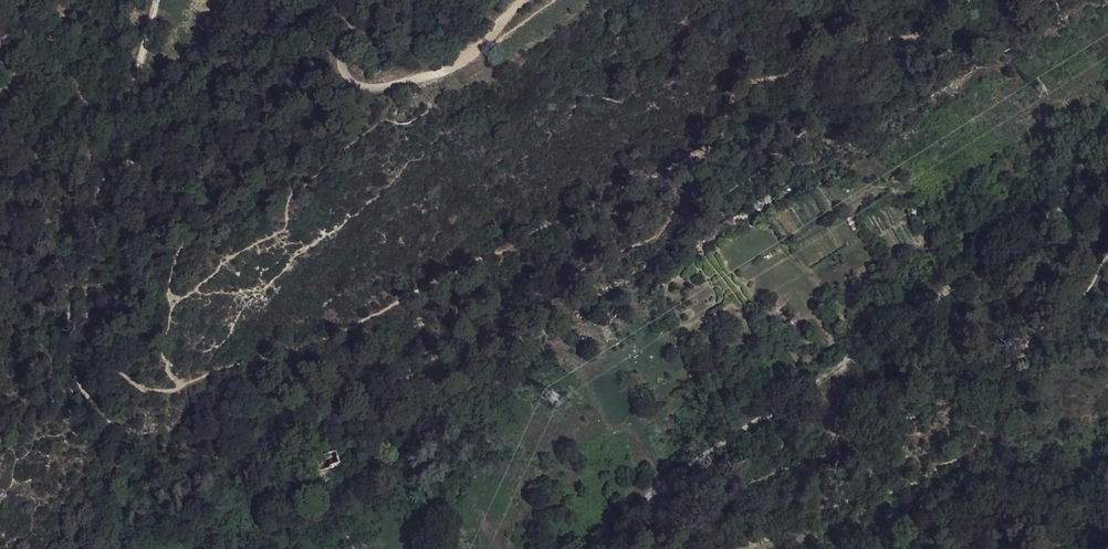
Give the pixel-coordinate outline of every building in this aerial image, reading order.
[(336,449),(305,459),(310,474),(341,464),(336,449)] [(353,476),(366,473),(364,465),(351,468),(353,476)]
